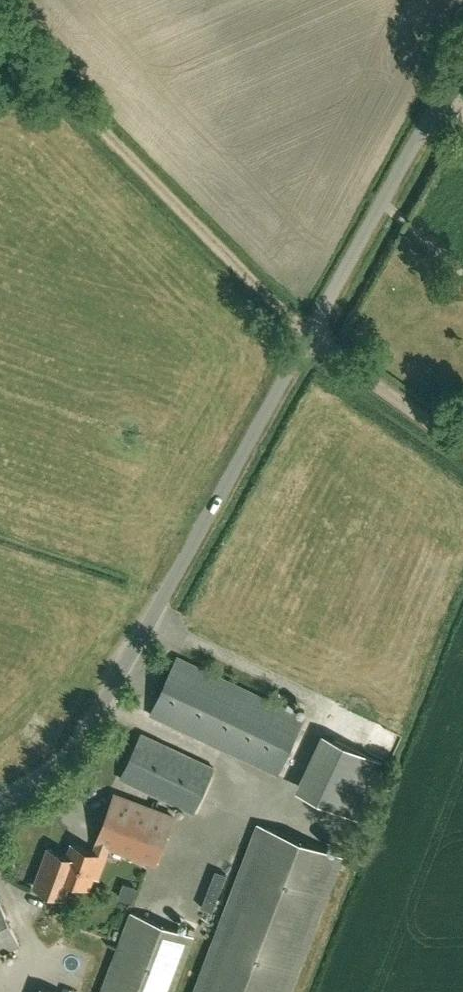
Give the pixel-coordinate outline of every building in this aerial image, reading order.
[(177,657),(150,715),(277,774),(304,716),(177,657)] [(121,778),(193,813),(215,766),(142,733),(121,778)] [(358,818),(366,801),(318,778),(310,795),(358,818)] [(64,896),(66,891),(70,880),(90,887),(94,875),(99,877),(110,847),(156,864),(174,816),(115,794),(97,842),(98,842),(94,852),(72,844),(68,855),(48,848),(37,878),(35,885),(64,896)] [(344,859),(259,825),(204,964),(194,991),(291,991),(344,859)] [(209,907),(222,911),(235,874),(223,869),(209,907)] [(4,952),(19,945),(0,905),(0,954),(4,952)] [(186,955),(194,937),(132,912),(127,924),(123,933),(115,955),(101,991),(172,991),(186,955)]
